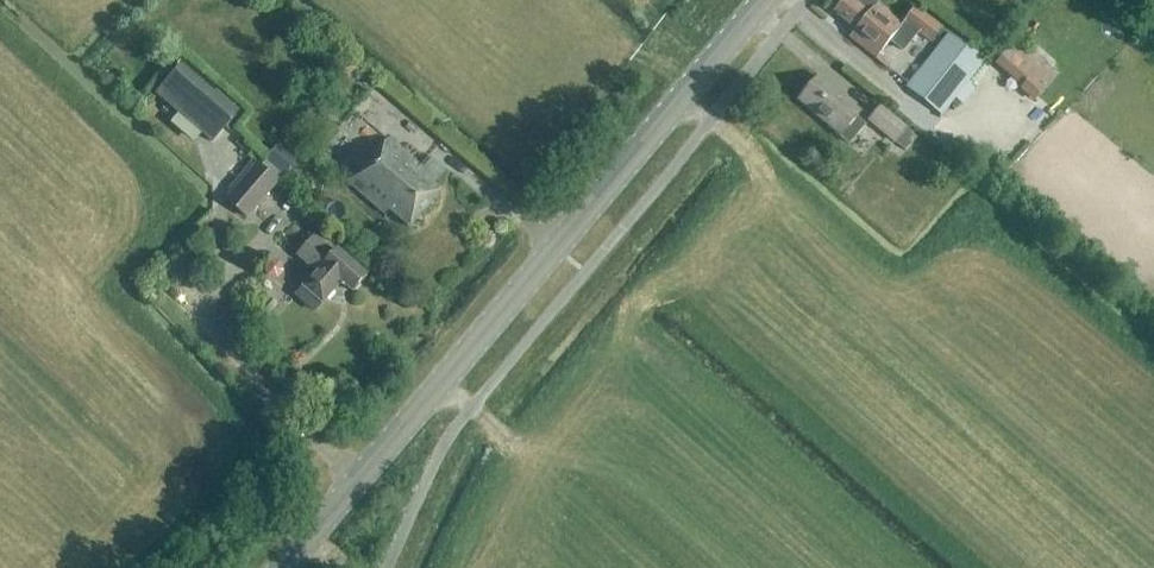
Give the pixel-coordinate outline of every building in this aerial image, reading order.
[(834,14),(855,31),(849,38),(868,53),(875,60),(881,53),(889,43),(903,54),(919,33),(931,42),(942,27),(916,7),(900,26),(877,6),(878,5),(871,0),(855,0),(853,2),(851,0),(845,0),(834,14)] [(905,88),(942,117),(985,62),(948,33),(905,88)] [(1058,75),(1016,39),(994,65),(1020,88),(1018,90),(1033,104),(1058,75)] [(212,143),(238,113),(181,63),(155,93),(212,143)] [(848,146),(864,126),(855,118),(859,114),(817,78),(798,101),(839,136),(838,138),(848,146)] [(905,150),(916,137),(907,129),(908,128),(881,106),(867,121),(894,144),(896,142),(905,150)] [(420,168),(387,140),(375,154),(372,152),(346,182),(385,216),(389,212),(408,229),(439,192),(416,172),(420,168)] [(296,161),(276,145),(263,162),(282,178),(296,161)] [(229,196),(222,204),(244,222),(251,214),(277,183),(255,165),(229,196)] [(332,254),(313,238),(296,257),(315,274),(303,288),(321,304),(340,283),(352,293),(366,277),(336,251),(332,254)]
